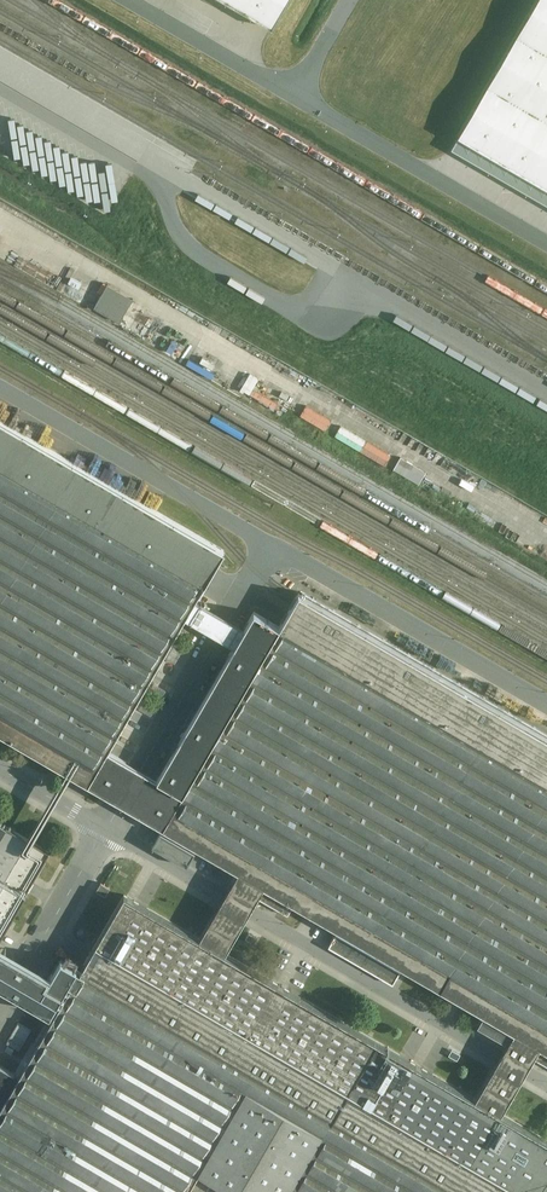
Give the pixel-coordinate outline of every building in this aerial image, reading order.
[(272,22),(285,0),(233,0),(272,22)] [(460,130),(546,180),(546,0),(536,0),(460,130)] [(135,298),(110,284),(96,308),(121,322),(135,298)] [(387,466),(393,455),(299,402),(293,413),(387,466)] [(85,785),(105,751),(183,619),(193,602),(225,548),(0,417),(0,736),(85,785)] [(300,596),(296,602),(283,627),(258,612),(247,632),(237,649),(160,783),(185,798),(166,832),(239,874),(233,884),(288,916),(294,906),(340,933),(403,969),(482,1015),(476,1025),(509,1044),(536,1059),(546,1066),(546,738),(300,596)] [(247,632),(193,602),(183,619),(237,649),(247,632)] [(105,751),(85,785),(119,805),(166,832),(185,798),(160,783),(139,771),(105,751)] [(50,853),(0,824),(0,940),(50,853)] [(215,914),(200,941),(226,956),(241,929),(245,923),(251,912),(265,889),(239,874),(233,884),(225,897),(219,908),(215,914)] [(226,956),(200,941),(123,896),(80,969),(54,1015),(19,1075),(0,1063),(0,1191),(186,1191),(197,1173),(231,1191),(235,1191),(333,1019),(226,956)] [(10,991),(37,1006),(54,1015),(80,969),(63,959),(56,972),(30,957),(0,940),(0,985),(10,991)] [(502,1117),(476,1101),(333,1019),(235,1191),(546,1191),(546,1143),(502,1117)] [(491,1075),(476,1101),(502,1117),(518,1090),(521,1083),(527,1073),(541,1049),(515,1034),(501,1058),(495,1068),(491,1075)]
